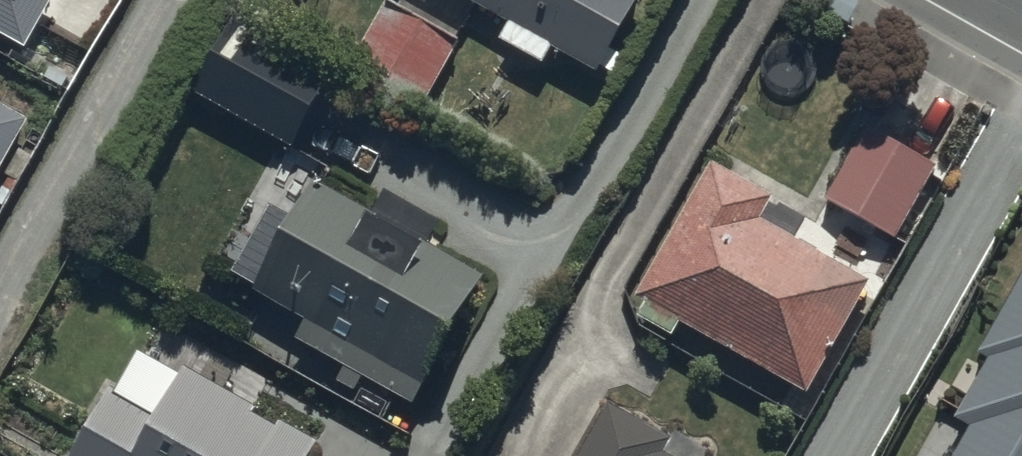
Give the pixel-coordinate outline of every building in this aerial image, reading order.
[(29,62),(60,5),(51,0),(0,0),(0,47),(29,62)] [(644,0),(440,0),(510,39),(501,56),(546,81),(555,65),(601,90),(650,4),(644,0)] [(462,56),(381,12),(343,82),(424,125),(462,56)] [(0,116),(0,186),(30,132),(0,116)] [(867,136),(825,214),(896,252),(935,181),(939,174),(867,136)] [(373,231),(318,200),(331,177),(290,155),(255,216),(266,223),(230,287),(259,303),(256,308),(309,338),(299,355),(344,380),(337,392),(357,403),(364,391),(415,420),(486,294),(430,263),(442,240),(386,209),(373,231)] [(672,351),(681,335),(806,407),(870,295),(764,234),(777,212),(715,177),(639,311),(646,316),(637,331),(672,351)] [(986,367),(970,358),(954,387),(975,399),(958,430),(929,414),(906,455),(1021,455),(1021,302),(986,367)] [(675,455),(609,417),(587,455),(674,455),(675,455)]
